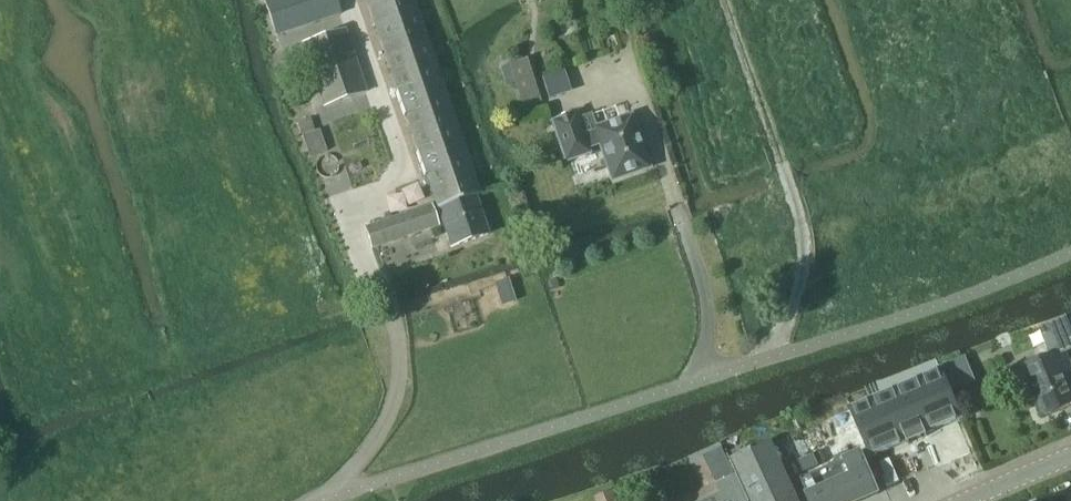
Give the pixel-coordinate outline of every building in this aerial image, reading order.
[(276,38),(342,15),(336,0),(263,0),(276,38)] [(489,235),(476,197),(480,195),(414,0),(367,0),(451,248),(489,235)] [(302,44),(324,108),(368,93),(346,29),(302,44)] [(528,60),(510,66),(515,81),(533,76),(528,60)] [(577,115),(553,123),(566,162),(590,154),(588,148),(600,144),(612,181),(650,169),(632,116),(595,129),(596,133),(584,137),(577,115)] [(382,221),(364,227),(371,249),(438,227),(430,205),(410,212),(382,221)] [(1021,386),(1028,402),(1037,399),(1044,416),(1070,405),(1070,364),(1066,352),(1070,350),(1070,327),(1066,316),(1039,327),(1050,355),(1023,366),(1030,383),(1021,386)] [(965,357),(943,366),(953,391),(976,382),(965,357)] [(851,408),(873,458),(925,435),(939,468),(973,454),(958,421),(962,419),(940,369),(851,408)] [(736,458),(755,500),(798,500),(772,443),(736,458)] [(803,489),(808,500),(864,500),(879,494),(865,462),(803,489)] [(705,500),(749,500),(737,476),(718,485),(722,493),(705,500)]
